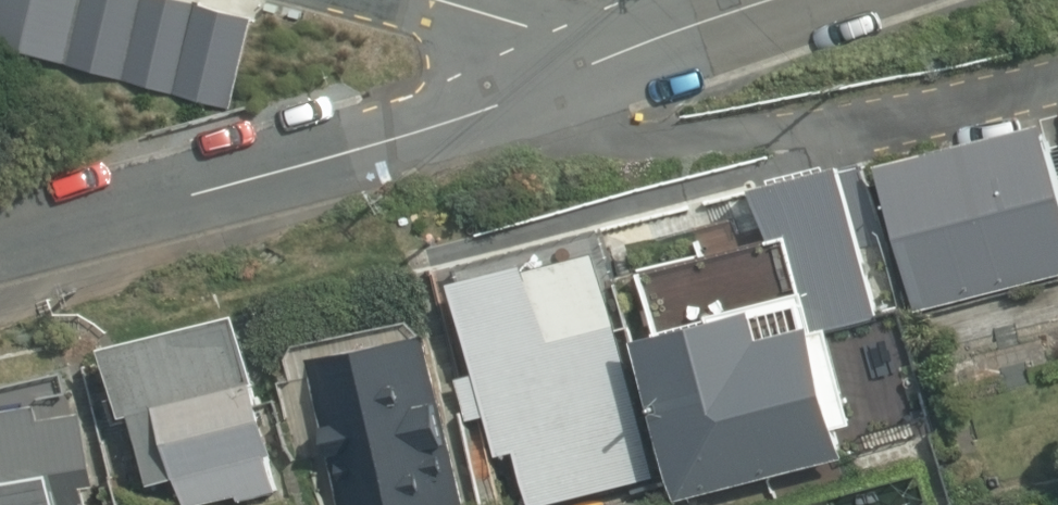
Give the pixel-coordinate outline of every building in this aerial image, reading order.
[(230,109),(257,16),(199,0),(0,0),(0,43),(230,109)] [(919,310),(1057,275),(1057,167),(1047,123),(882,164),(919,310)] [(641,336),(682,500),(850,458),(819,333),(907,311),(870,162),(753,191),(782,305),(747,313),(742,294),(708,303),(711,318),(641,336)] [(533,504),(536,504),(659,473),(601,252),(530,270),(529,263),(457,282),(502,453),(518,449),(533,504)] [(1009,335),(1057,321),(1057,312),(1053,294),(1002,308),(1009,335)] [(186,504),(199,504),(239,495),(240,499),(282,489),(273,453),(277,452),(243,313),(109,346),(121,395),(112,398),(118,425),(137,420),(153,484),(179,477),(186,504)] [(343,504),(460,504),(448,446),(456,444),(448,402),(442,403),(428,335),(313,359),(343,504)] [(92,487),(105,484),(90,406),(48,413),(46,398),(0,406),(0,504),(95,504),(92,487)]
